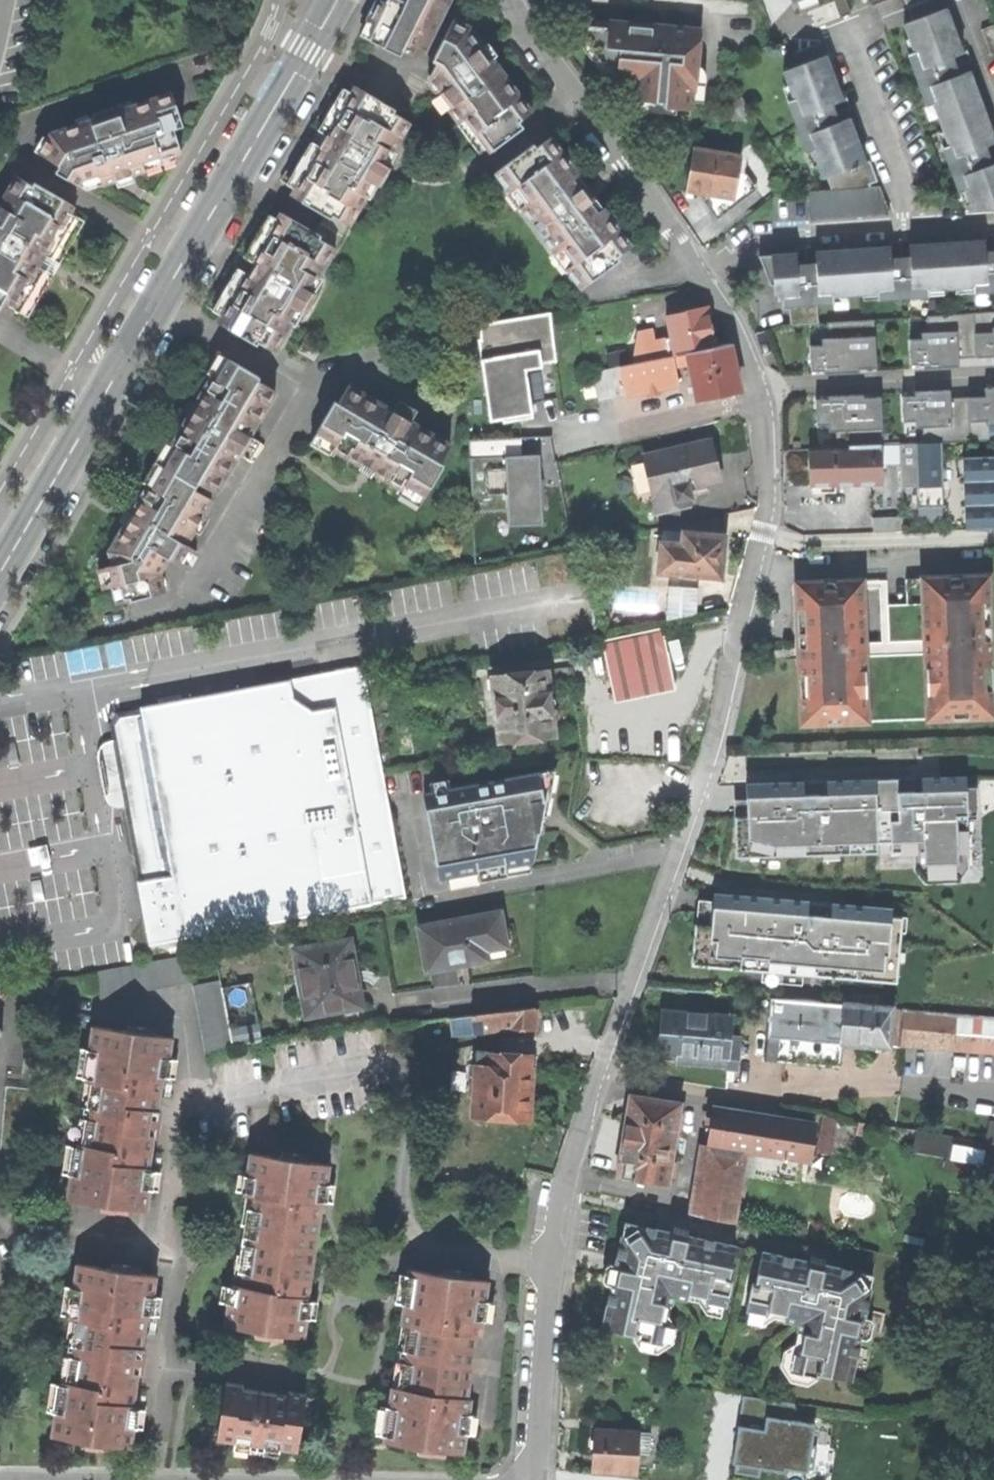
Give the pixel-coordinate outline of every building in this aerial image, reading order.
[(404,50),(412,54),(416,45),(425,50),(442,16),(450,0),(407,0),(406,2),(403,0),(387,0),(386,2),(382,0),(378,0),(367,21),(376,25),(369,39),(401,55),(404,50)] [(909,7),(914,20),(939,11),(935,0),(926,0),(909,7)] [(993,207),(993,164),(992,159),(990,155),(993,154),(993,134),(970,70),(960,75),(958,70),(957,66),(972,60),(968,49),(966,50),(967,51),(963,52),(946,8),(939,11),(914,20),(905,23),(915,52),(909,54),(928,105),(934,102),(950,145),(944,147),(961,191),(966,189),(974,208),(993,207)] [(468,27),(453,19),(432,60),(436,63),(431,74),(476,134),(478,132),(491,150),(523,127),(519,121),(531,112),(505,76),(492,58),(490,60),(481,48),(483,46),(468,27)] [(360,35),(369,39),(376,25),(367,21),(360,35)] [(638,111),(690,116),(692,90),(696,90),(701,30),(610,22),(609,28),(582,26),(581,35),(594,52),(615,81),(617,81),(617,83),(632,84),(631,102),(638,111)] [(993,54),(993,24),(982,29),(991,55),(993,54)] [(810,220),(890,214),(881,188),(872,189),(870,184),(878,181),(870,160),(866,162),(849,120),(851,119),(850,117),(839,121),(838,117),(836,113),(851,107),(847,97),(846,97),(846,99),(843,100),(821,43),(796,52),(801,65),(784,71),(795,99),(789,102),(808,153),(814,151),(824,177),(827,176),(833,191),(808,193),(810,220)] [(324,215),(320,223),(342,236),(366,196),(369,198),(377,185),(380,186),(390,168),(388,166),(396,152),(393,150),(410,121),(394,112),(396,109),(357,85),(327,134),(318,129),(315,134),(312,140),(320,146),(291,194),(324,215)] [(176,160),(174,153),(181,152),(174,129),(182,126),(172,92),(133,105),(119,110),(90,119),(76,124),(50,133),(48,137),(39,152),(59,165),(56,170),(86,189),(115,180),(132,174),(176,160)] [(733,121),(750,108),(741,96),(724,109),(733,121)] [(118,105),(119,110),(133,105),(131,101),(118,105)] [(75,120),(76,124),(90,119),(88,115),(75,120)] [(34,149),(39,152),(48,137),(42,134),(34,149)] [(534,144),(496,172),(582,288),(620,260),(617,256),(631,245),(592,192),(551,137),(537,148),(534,144)] [(740,156),(694,149),(691,168),(687,190),(734,198),(740,156)] [(10,315),(38,265),(47,270),(50,264),(53,259),(45,254),(74,204),(34,181),(33,183),(16,174),(0,201),(0,309),(10,315)] [(134,181),(132,174),(115,180),(117,186),(126,184),(134,181)] [(258,342),(275,351),(292,322),(296,324),(303,311),(306,312),(316,294),(314,292),(322,280),(318,278),(342,236),(320,223),(315,231),(281,212),(252,261),(245,258),(242,263),(239,268),(246,272),(217,321),(256,345),(258,342)] [(819,323),(817,303),(834,302),(834,295),(879,293),(879,299),(929,296),(929,289),(974,286),(975,292),(993,291),(993,235),(983,235),(983,237),(985,237),(985,240),(912,245),(912,243),(910,244),(911,257),(906,257),(902,257),(901,241),(889,241),(889,243),(891,243),(891,247),(816,252),(817,263),(812,263),(808,263),(807,248),(795,249),(795,251),(797,250),(797,254),(760,256),(771,285),(782,284),(784,309),(790,309),(792,325),(819,323)] [(633,363),(714,345),(709,320),(706,307),(667,315),(674,349),(669,349),(667,338),(655,340),(652,329),(638,332),(633,363)] [(929,315),(910,315),(914,367),(993,363),(993,310),(929,315)] [(486,319),(495,418),(548,413),(543,364),(565,362),(560,312),(486,319)] [(861,365),(878,365),(876,333),(824,336),(825,344),(813,344),(814,368),(826,366),(826,371),(861,370),(861,365)] [(730,342),(714,345),(633,363),(594,371),(599,400),(650,390),(651,394),(659,393),(658,388),(677,384),(673,366),(691,362),(698,398),(741,389),(737,370),(730,342)] [(318,353),(302,344),(298,351),(308,356),(307,358),(313,361),(318,353)] [(204,376),(209,379),(212,375),(218,378),(229,359),(218,352),(204,376)] [(177,447),(166,467),(197,484),(199,481),(217,491),(240,451),(244,453),(255,436),(250,433),(276,390),(258,380),(260,376),(229,359),(218,378),(212,375),(209,379),(195,403),(190,400),(186,407),(182,413),(188,416),(174,440),(171,443),(177,447)] [(440,462),(450,444),(410,420),(412,417),(395,407),(393,410),(349,384),(339,402),(335,400),(317,431),(336,442),(333,448),(336,450),(361,465),(358,470),(365,474),(370,477),(373,472),(399,487),(403,490),(407,484),(424,494),(442,464),(440,462)] [(903,393),(904,419),(918,418),(918,426),(925,425),(926,439),(993,436),(993,386),(988,386),(988,393),(953,395),(953,387),(917,388),(916,392),(903,393)] [(830,397),(817,397),(818,423),(831,421),(831,431),(837,431),(837,443),(886,440),(884,394),(867,395),(868,392),(830,393),(830,397)] [(333,456),(336,450),(333,448),(336,442),(317,431),(310,442),(333,456)] [(141,480),(148,484),(148,483),(154,486),(166,467),(177,447),(171,443),(174,440),(167,436),(141,480)] [(708,440),(644,455),(658,511),(691,504),(689,497),(709,493),(707,484),(718,481),(713,462),(708,440)] [(514,523),(559,522),(556,441),(511,442),(514,523)] [(969,527),(993,527),(993,453),(965,455),(944,455),(942,442),(849,446),(849,448),(811,449),(811,469),(812,484),(900,482),(901,529),(969,527)] [(197,484),(166,467),(154,486),(148,483),(148,484),(131,512),(125,509),(122,515),(119,520),(124,524),(109,550),(112,562),(107,563),(112,583),(118,582),(123,600),(164,591),(159,571),(171,557),(189,567),(200,549),(188,542),(213,499),(194,488),(197,484)] [(418,505),(424,494),(407,484),(403,490),(399,487),(396,493),(418,505)] [(725,534),(685,531),(684,543),(662,541),(659,571),(682,574),(682,571),(721,575),(723,555),(725,534)] [(928,717),(992,714),(986,574),(957,575),(922,577),(928,717)] [(922,577),(905,577),(905,602),(886,603),(887,643),(864,644),(866,719),(928,717),(922,577)] [(697,587),(682,586),(682,598),(696,599),(697,587)] [(801,722),(866,719),(864,644),(861,587),(830,588),(796,590),(801,722)] [(644,610),(644,595),(626,595),(625,610),(644,610)] [(695,616),(696,599),(682,598),(670,598),(669,609),(681,609),(680,619),(695,616)] [(671,681),(659,626),(598,639),(610,694),(671,681)] [(361,665),(290,678),(292,695),(311,708),(335,705),(372,903),(405,896),(361,665)] [(569,681),(568,666),(493,675),(500,739),(553,734),(551,712),(552,711),(553,709),(555,705),(555,699),(553,694),(551,691),(548,691),(548,683),(569,681)] [(113,747),(98,750),(103,774),(108,801),(123,798),(149,943),(372,903),(335,705),(311,708),(292,695),(290,678),(116,711),(109,722),(113,747)] [(928,867),(981,865),(979,809),(992,809),(990,769),(742,780),(745,852),(901,845),(902,850),(927,849),(928,867)] [(540,771),(423,794),(438,877),(532,859),(540,829),(528,826),(525,814),(523,802),(545,797),(540,771)] [(32,902),(45,899),(42,878),(29,881),(32,902)] [(694,938),(777,937),(823,935),(834,935),(833,886),(786,887),(785,888),(743,889),(743,899),(720,900),(719,884),(695,884),(696,900),(693,900),(693,914),(694,938)] [(419,926),(426,970),(487,959),(487,956),(514,951),(511,937),(510,926),(503,928),(499,911),(419,926)] [(777,937),(778,998),(824,1002),(823,935),(777,937)] [(294,949),(306,1015),(361,1005),(355,972),(349,939),(294,949)] [(219,980),(193,984),(204,1050),(231,1045),(220,988),(219,980)] [(250,982),(220,988),(231,1045),(261,1041),(250,982)] [(772,997),(766,1060),(840,1066),(841,1041),(889,1045),(892,1007),(824,1002),(778,998),(772,997)] [(535,1006),(466,1015),(467,1023),(473,1023),(473,1030),(509,1026),(533,1027),(535,1006)] [(903,1008),(892,1007),(889,1045),(900,1046),(900,1045),(903,1008)] [(903,1008),(900,1045),(993,1053),(993,1016),(903,1008)] [(662,1034),(659,1059),(737,1066),(739,1038),(729,1037),(731,1016),(664,1011),(662,1034)] [(68,1199),(146,1210),(152,1167),(148,1167),(150,1149),(152,1134),(150,1134),(154,1111),(156,1111),(159,1091),(160,1078),(165,1079),(170,1038),(92,1026),(84,1082),(92,1083),(83,1146),(75,1144),(68,1199)] [(493,1049),(478,1048),(473,1113),(528,1117),(530,1080),(531,1068),(529,1068),(529,1054),(493,1051),(493,1049)] [(23,1075),(32,1075),(33,1057),(23,1057),(23,1075)] [(667,1185),(669,1169),(674,1170),(676,1162),(670,1161),(676,1126),(681,1127),(682,1119),(677,1118),(679,1102),(630,1095),(624,1134),(617,1177),(667,1185)] [(698,1214),(735,1222),(742,1174),(746,1150),(803,1160),(808,1161),(814,1124),(715,1108),(698,1214)] [(965,1141),(962,1156),(993,1161),(993,1145),(965,1141)] [(799,1183),(803,1160),(746,1150),(742,1174),(799,1183)] [(329,1164),(249,1153),(244,1195),(254,1197),(242,1285),(232,1283),(226,1325),(305,1336),(311,1296),(308,1296),(311,1276),(318,1223),(321,1203),(323,1203),(329,1164)] [(632,1337),(660,1344),(665,1325),(661,1324),(665,1307),(671,1308),(673,1298),(686,1301),(688,1295),(705,1299),(704,1302),(725,1306),(730,1280),(727,1279),(733,1249),(686,1238),(687,1233),(673,1230),(672,1235),(623,1225),(617,1255),(601,1328),(632,1335),(632,1337)] [(751,1284),(745,1310),(766,1315),(767,1310),(784,1313),(782,1320),(798,1324),(796,1333),(803,1335),(799,1352),(795,1351),(791,1372),(818,1378),(819,1375),(849,1381),(871,1276),(824,1267),(825,1261),(809,1258),(808,1264),(761,1254),(756,1275),(754,1285),(751,1284)] [(157,1276),(77,1265),(69,1319),(78,1320),(69,1383),(60,1382),(52,1437),(131,1449),(137,1405),(133,1405),(135,1394),(136,1388),(134,1388),(139,1350),(141,1350),(145,1327),(146,1318),(151,1318),(157,1276)] [(383,1441),(462,1453),(470,1397),(466,1397),(476,1334),(480,1335),(488,1280),(409,1268),(403,1308),(401,1324),(410,1325),(400,1387),(391,1385),(390,1397),(383,1441)] [(244,1391),(225,1388),(217,1438),(297,1450),(305,1400),(288,1397),(288,1395),(271,1393),(271,1396),(266,1396),(261,1395),(261,1391),(245,1388),(244,1391)] [(748,1395),(741,1467),(827,1476),(832,1422),(798,1419),(800,1401),(748,1395)] [(592,1473),(637,1476),(638,1454),(649,1455),(650,1434),(594,1431),(593,1442),(592,1473)]
